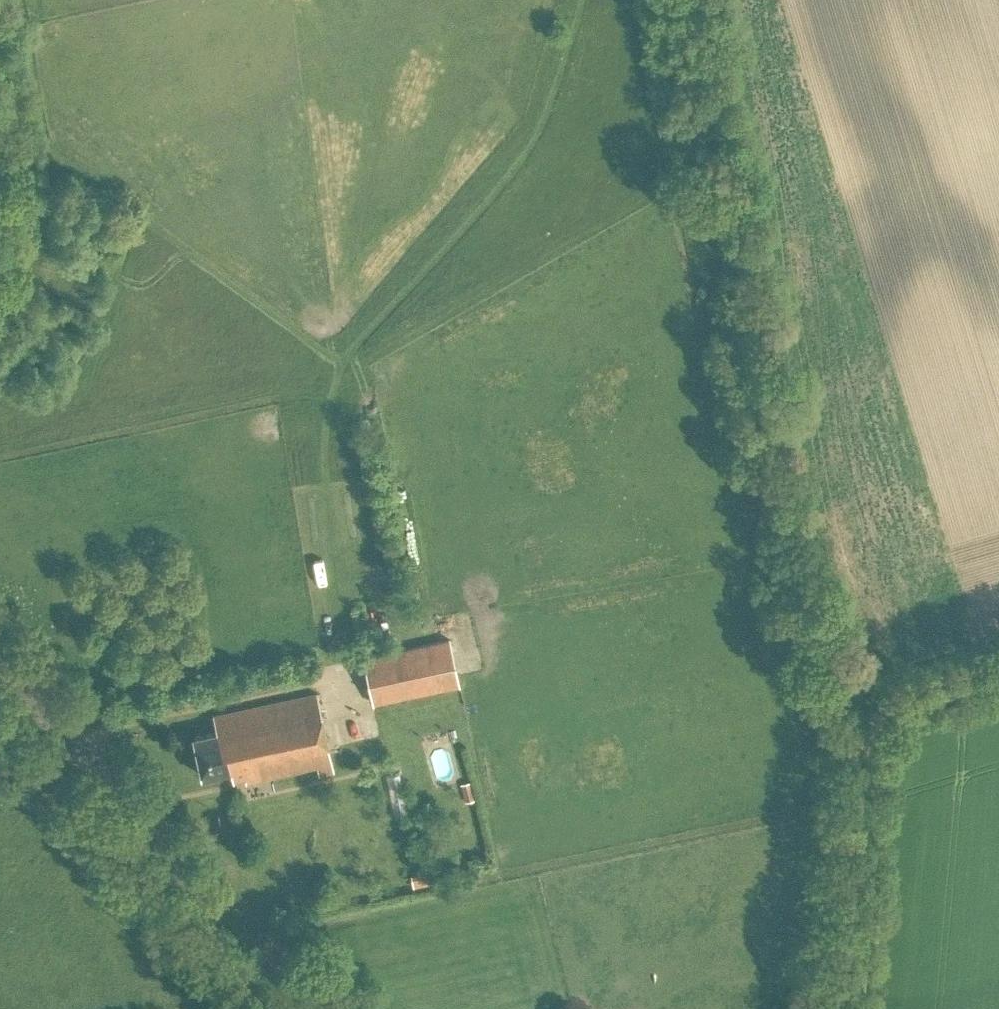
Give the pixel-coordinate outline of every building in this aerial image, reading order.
[(449,635),(362,654),(373,702),(459,684),(449,635)] [(215,728),(191,733),(200,773),(229,766),(232,777),(244,774),(245,779),(315,764),(317,772),(332,768),(315,689),(211,712),(215,728)] [(399,771),(385,774),(395,814),(408,811),(399,771)]
